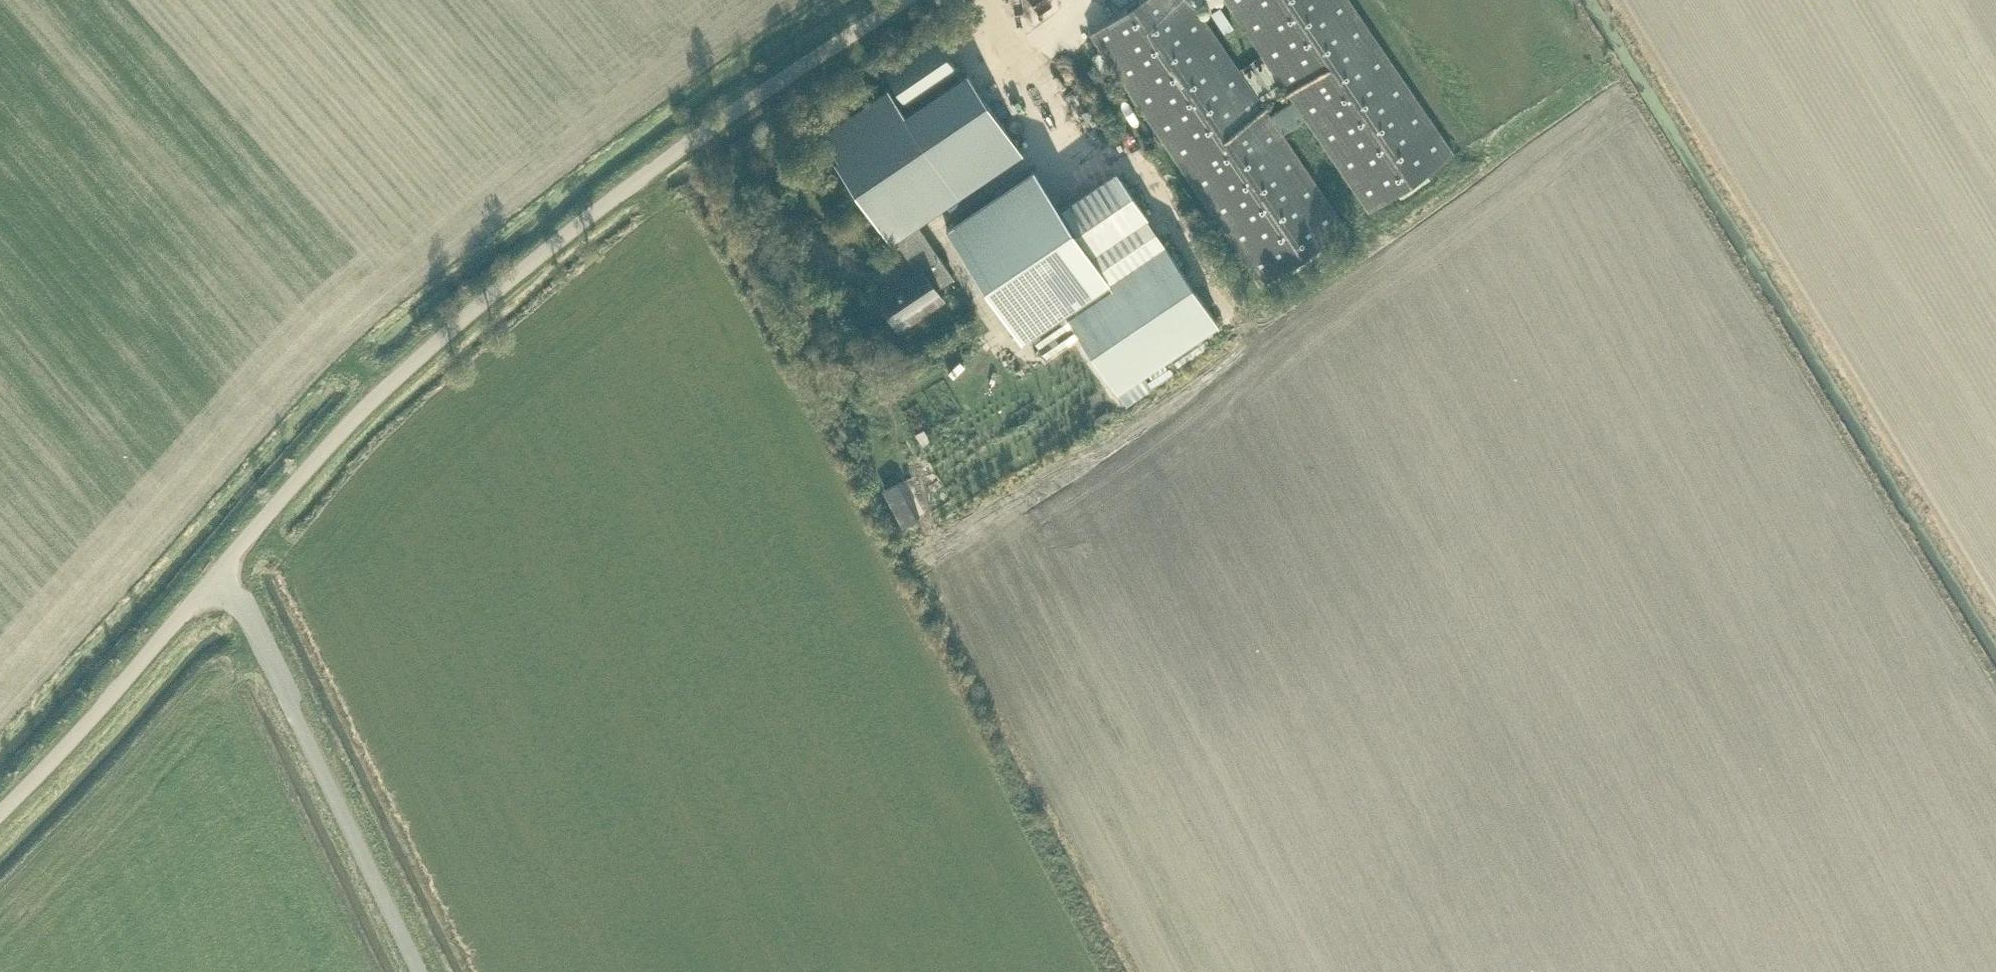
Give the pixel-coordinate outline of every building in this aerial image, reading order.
[(1090,34),(1259,285),(1345,227),(1191,0),(1140,0),(1090,34)] [(1368,211),(1453,153),(1348,0),(1224,0),(1368,211)] [(1233,26),(1219,6),(1210,12),(1224,32),(1233,26)] [(877,295),(898,327),(941,298),(935,289),(953,277),(915,222),(951,198),(1014,155),(1020,151),(967,73),(961,77),(934,37),(885,71),(907,103),(909,101),(915,108),(905,115),(888,90),(823,134),(839,159),(836,161),(889,239),(888,239),(889,240),(893,237),(915,269),(911,271),(877,295)] [(1111,69),(1099,52),(1090,58),(1103,75),(1111,69)] [(1031,168),(945,226),(1021,338),(1063,310),(1116,391),(1142,374),(1150,386),(1177,368),(1168,355),(1218,323),(1120,175),(1099,189),(1095,183),(1058,207),(1031,168)] [(902,524),(918,516),(900,482),(884,490),(902,524)]
